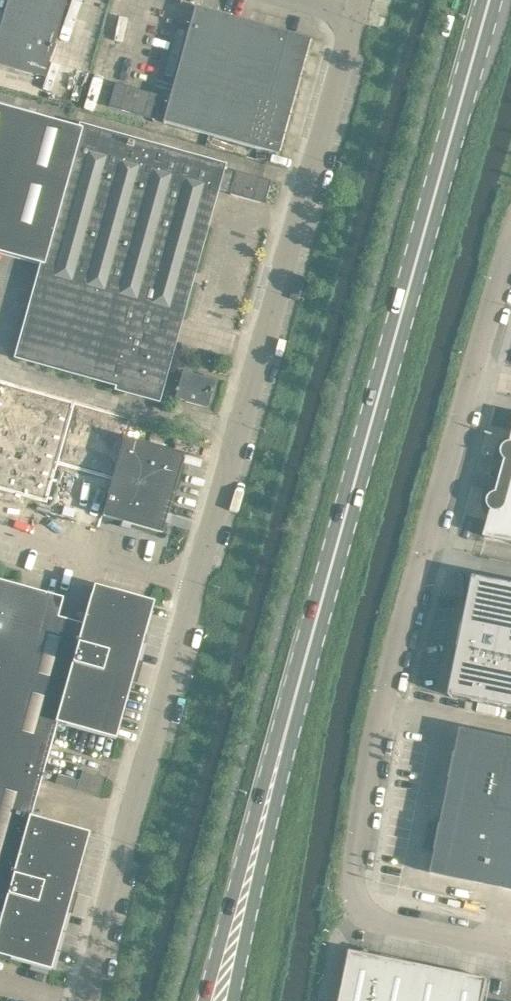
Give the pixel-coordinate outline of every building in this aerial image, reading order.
[(44,75),(65,0),(9,0),(0,31),(0,63),(44,75)] [(163,121),(278,153),(310,38),(195,6),(163,121)] [(115,83),(108,106),(155,119),(161,96),(115,83)] [(0,104),(0,253),(44,265),(19,353),(16,352),(15,353),(157,393),(171,342),(175,343),(176,341),(151,334),(158,311),(179,316),(215,187),(230,192),(230,193),(264,203),(271,180),(236,170),(236,172),(226,169),(227,166),(221,165),(221,166),(0,104)] [(215,380),(182,371),(175,398),(208,407),(215,380)] [(46,499),(59,453),(115,469),(119,456),(124,436),(129,417),(130,415),(74,399),(0,378),(0,486),(46,499)] [(124,436),(119,456),(178,473),(184,453),(124,436)] [(492,509),(485,536),(510,541),(510,441),(506,443),(503,448),(503,453),(505,458),(506,459),(497,491),(495,491),(491,494),(488,499),(489,505),(492,509)] [(115,469),(113,476),(173,492),(178,473),(119,456),(115,469)] [(113,476),(107,495),(167,512),(173,492),(113,476)] [(167,512),(107,495),(102,515),(162,532),(167,512)] [(450,695),(510,708),(510,583),(474,575),(464,623),(463,623),(459,647),(460,647),(450,695)] [(1,914),(0,918),(0,955),(50,969),(88,832),(31,816),(57,722),(115,738),(153,602),(93,585),(83,623),(57,616),(63,597),(0,579),(0,914),(1,914)] [(447,801),(510,814),(510,738),(461,728),(447,801)] [(62,774),(60,783),(101,791),(105,773),(83,769),(81,778),(62,774)] [(447,801),(432,873),(510,890),(510,814),(447,801)] [(483,1000),(488,978),(370,953),(367,948),(343,964),(349,972),(348,978),(345,977),(345,979),(347,980),(343,1000),(483,1000)]
